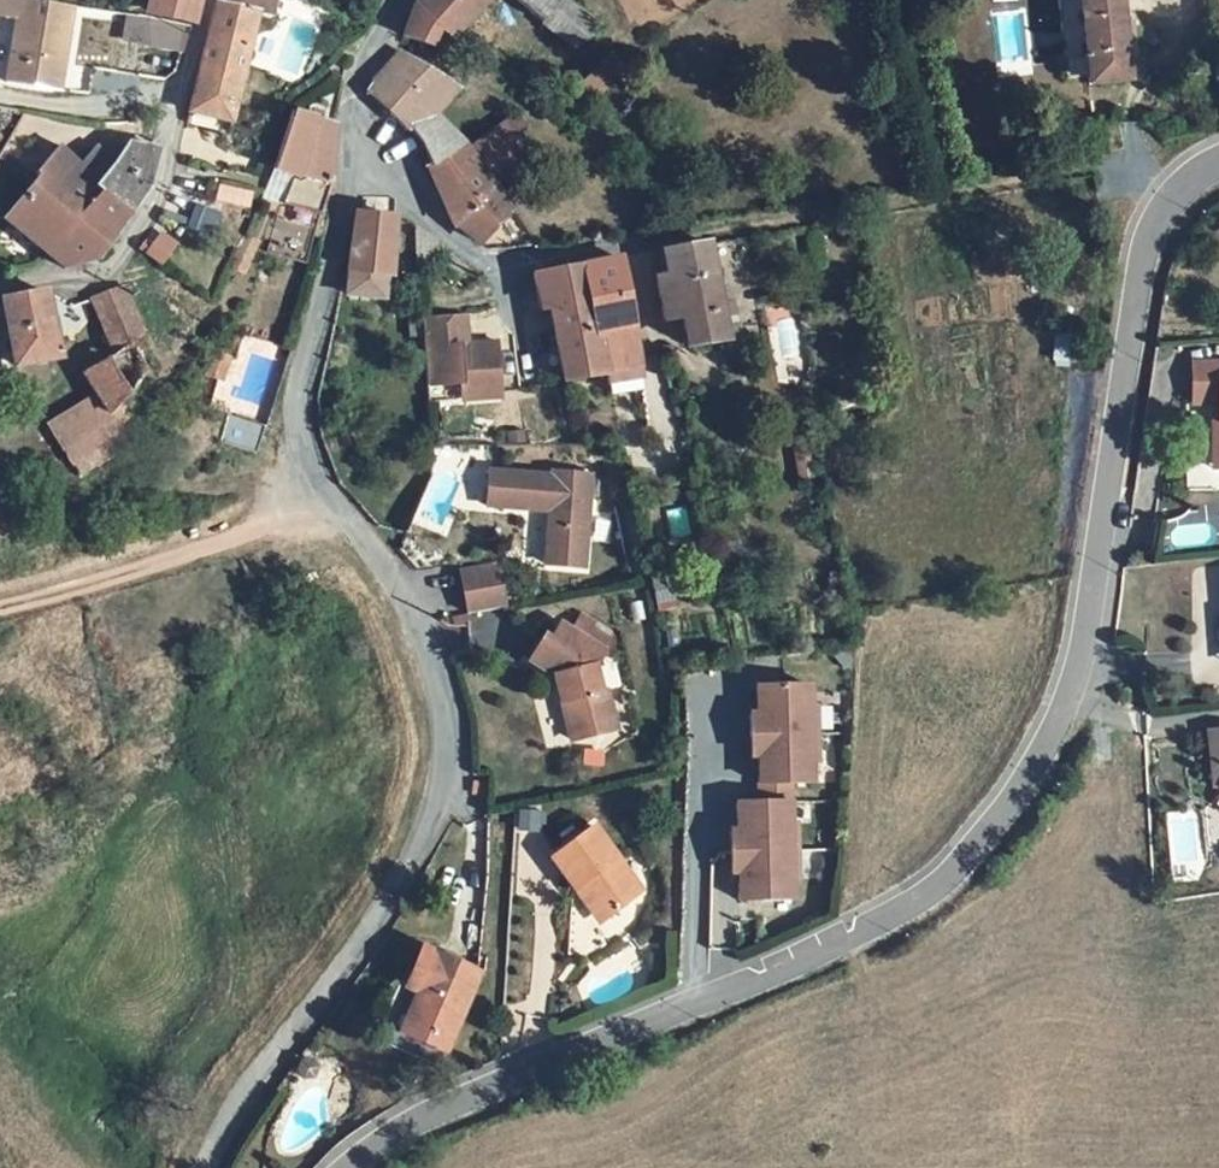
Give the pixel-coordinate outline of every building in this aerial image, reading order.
[(187,27),(193,0),(145,0),(141,14),(187,27)] [(185,125),(214,132),(216,122),(228,124),(252,14),(267,17),(271,0),(228,0),(226,6),(216,3),(189,115),(185,125)] [(403,38),(433,49),(440,38),(454,47),(492,0),(423,0),(403,38)] [(559,0),(512,0),(538,25),(540,23),(559,0)] [(572,5),(566,0),(559,0),(540,23),(551,32),(572,5)] [(1085,81),(1123,76),(1114,0),(1056,0),(1063,76),(1084,73),(1085,81)] [(66,6),(11,1),(6,1),(3,20),(7,21),(0,55),(0,84),(44,94),(66,6)] [(591,40),(585,18),(572,5),(551,32),(563,43),(591,40)] [(363,102),(421,148),(429,170),(466,148),(444,118),(463,94),(403,60),(398,68),(391,63),(368,92),(363,102)] [(276,209),(315,220),(334,149),(333,137),(317,130),(322,109),(308,104),(301,125),(287,121),(267,172),(287,180),(276,209)] [(534,160),(509,127),(471,156),(496,191),(501,187),(510,201),(526,187),(518,175),(534,160)] [(96,192),(128,214),(139,198),(147,181),(152,162),(154,154),(123,146),(107,173),(96,192)] [(512,214),(496,191),(471,156),(466,148),(429,170),(431,175),(453,228),(465,238),(479,245),(481,246),(512,214)] [(80,218),(96,192),(107,173),(85,156),(77,167),(57,150),(33,174),(38,177),(4,224),(43,258),(60,272),(100,261),(110,243),(80,218)] [(256,198),(254,203),(276,209),(287,180),(267,172),(256,198)] [(80,218),(110,243),(128,214),(96,192),(80,218)] [(342,294),(377,298),(381,279),(386,279),(394,220),(356,218),(346,277),(342,294)] [(659,254),(664,284),(712,277),(708,248),(659,254)] [(595,339),(627,335),(619,262),(583,267),(595,339)] [(583,267),(531,276),(536,311),(548,310),(560,384),(603,379),(598,354),(595,339),(583,267)] [(718,319),(712,277),(664,284),(652,286),(660,329),(681,325),(716,319),(718,319)] [(419,339),(420,364),(491,359),(489,325),(495,325),(494,306),(503,305),(502,286),(448,289),(451,328),(442,328),(441,322),(418,323),(419,339)] [(122,293),(118,292),(88,301),(106,359),(138,355),(143,353),(122,293)] [(47,296),(44,294),(3,302),(6,329),(13,372),(59,362),(47,296)] [(503,305),(494,306),(495,325),(505,324),(503,305)] [(721,351),(716,319),(681,325),(686,357),(721,351)] [(233,328),(213,321),(210,328),(231,335),(233,328)] [(202,349),(222,356),(231,335),(210,328),(202,349)] [(595,339),(598,354),(630,351),(627,335),(595,339)] [(603,379),(633,375),(630,351),(598,354),(603,379)] [(103,420),(125,403),(147,385),(138,355),(106,359),(77,378),(91,401),(103,420)] [(1190,373),(1191,404),(1218,405),(1218,367),(1190,373)] [(603,379),(605,394),(634,389),(633,375),(603,379)] [(232,402),(268,415),(271,400),(237,388),(232,402)] [(69,477),(119,447),(111,432),(103,420),(91,401),(42,431),(69,477)] [(226,422),(260,434),(268,415),(232,402),(226,422)] [(133,416),(125,403),(103,420),(111,432),(133,416)] [(1210,472),(1218,472),(1218,416),(1212,416),(1210,472)] [(545,534),(537,533),(534,564),(576,568),(584,479),(546,474),(544,483),(482,475),(478,510),(547,519),(545,534)] [(453,576),(457,614),(493,607),(487,571),(453,576)] [(535,640),(524,661),(547,675),(554,696),(559,694),(573,742),(597,736),(595,728),(607,723),(601,696),(596,697),(588,670),(604,639),(574,623),(565,641),(554,636),(549,647),(535,640)] [(803,681),(748,685),(750,703),(750,712),(745,713),(743,713),(744,734),(813,735),(810,701),(804,701),(803,681)] [(754,764),(755,780),(786,780),(809,778),(808,758),(814,757),(813,735),(744,734),(746,755),(747,755),(753,755),(754,764)] [(1216,791),(1218,795),(1218,735),(1202,737),(1206,786),(1206,787),(1208,791),(1212,792),(1216,791)] [(728,830),(729,849),(797,849),(795,819),(789,819),(788,799),(786,780),(755,780),(756,801),(733,803),(735,829),(728,830)] [(487,788),(480,786),(477,797),(485,798),(487,788)] [(647,875),(596,814),(552,852),(582,887),(589,881),(611,908),(647,875)] [(738,872),(740,899),(794,896),(793,876),(799,875),(797,849),(729,849),(731,873),(738,872)] [(762,900),(763,912),(792,910),(791,897),(762,900)] [(420,987),(431,993),(412,1030),(450,1050),(489,971),(428,940),(409,982),(420,987)] [(420,987),(401,1025),(412,1030),(431,993),(420,987)]
